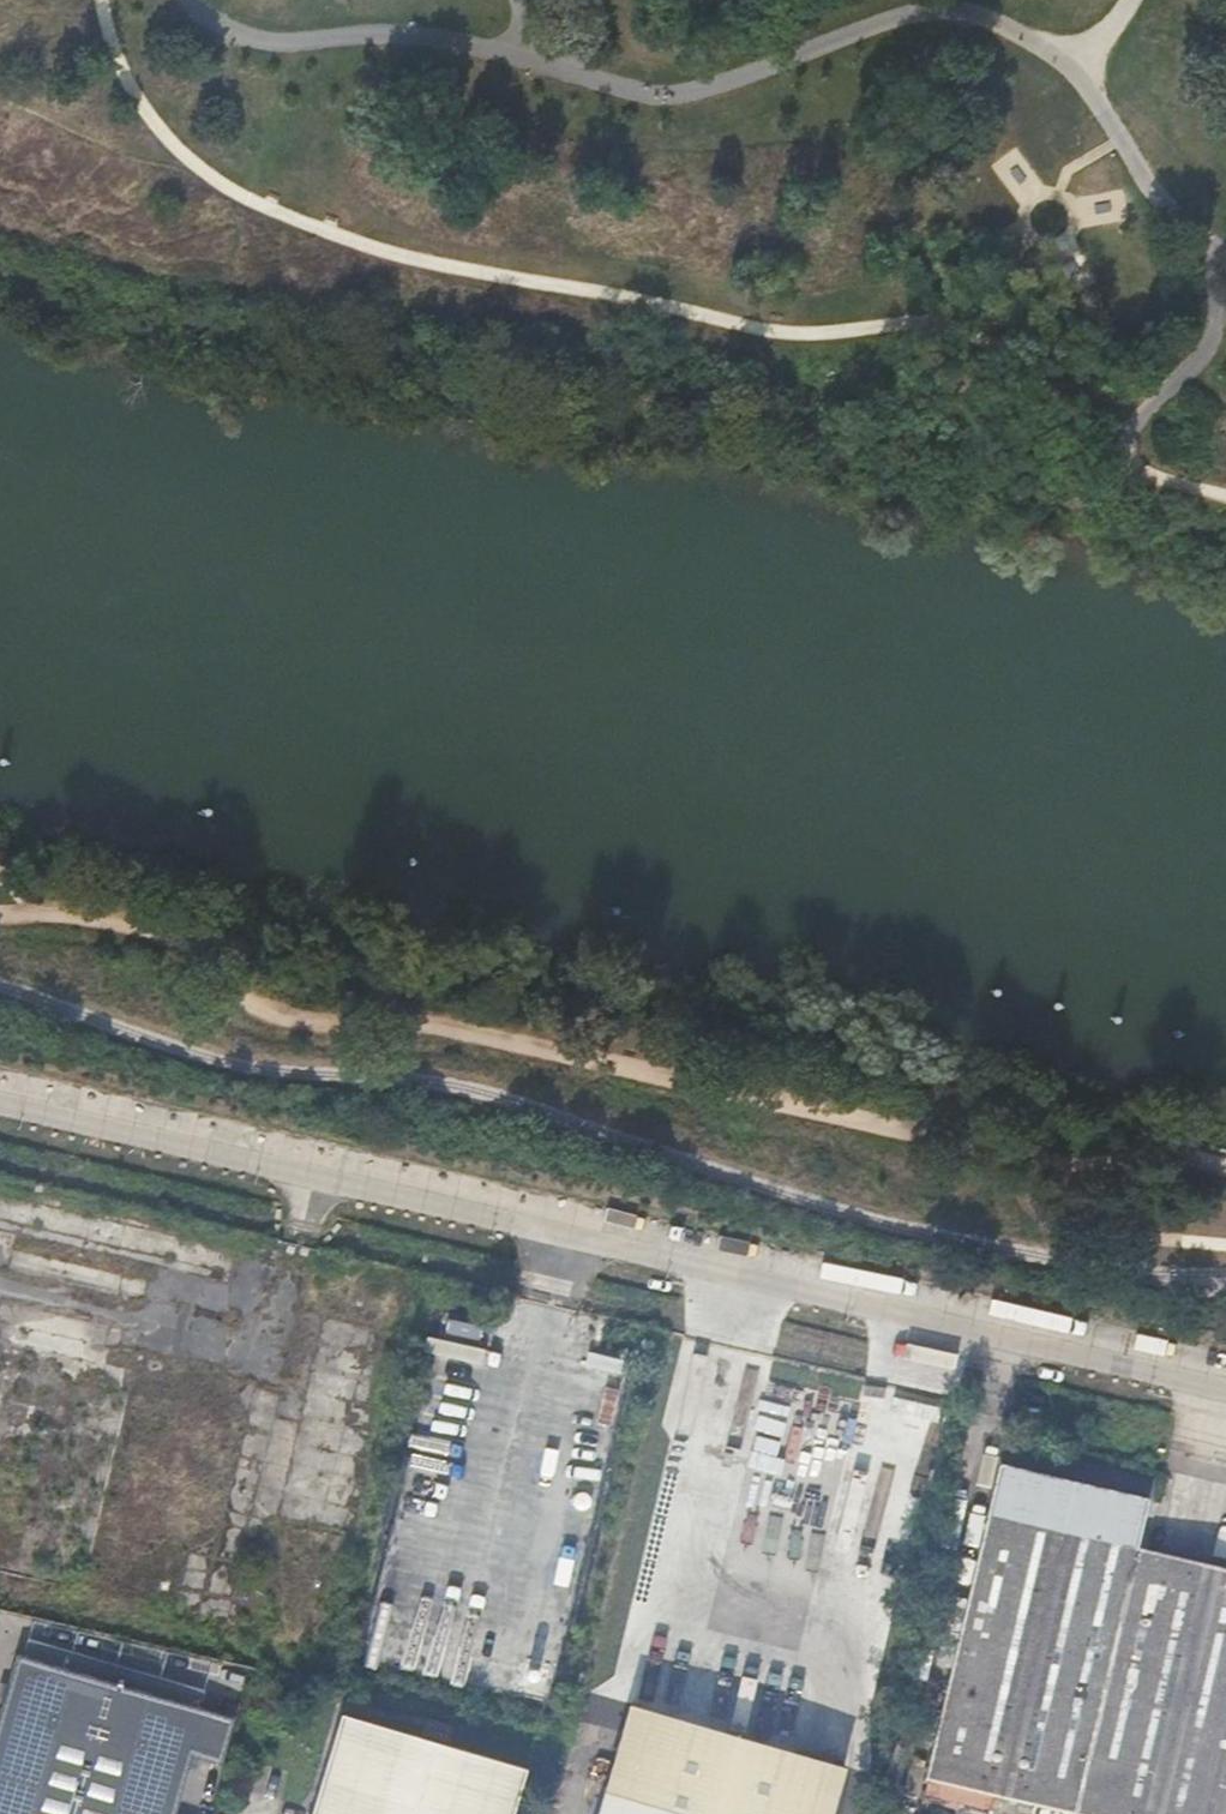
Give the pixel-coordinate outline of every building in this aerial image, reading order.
[(1013,1435),(926,1779),(1075,1813),(1225,1813),(1225,1568),(1151,1550),(1169,1477),(1141,1470),(1141,1467),(1013,1435)] [(191,1755),(220,1764),(234,1716),(18,1653),(0,1713),(0,1813),(173,1813),(191,1755)] [(528,1767),(346,1714),(315,1813),(514,1813),(528,1767)] [(621,1744),(601,1813),(832,1813),(836,1800),(621,1744)]
